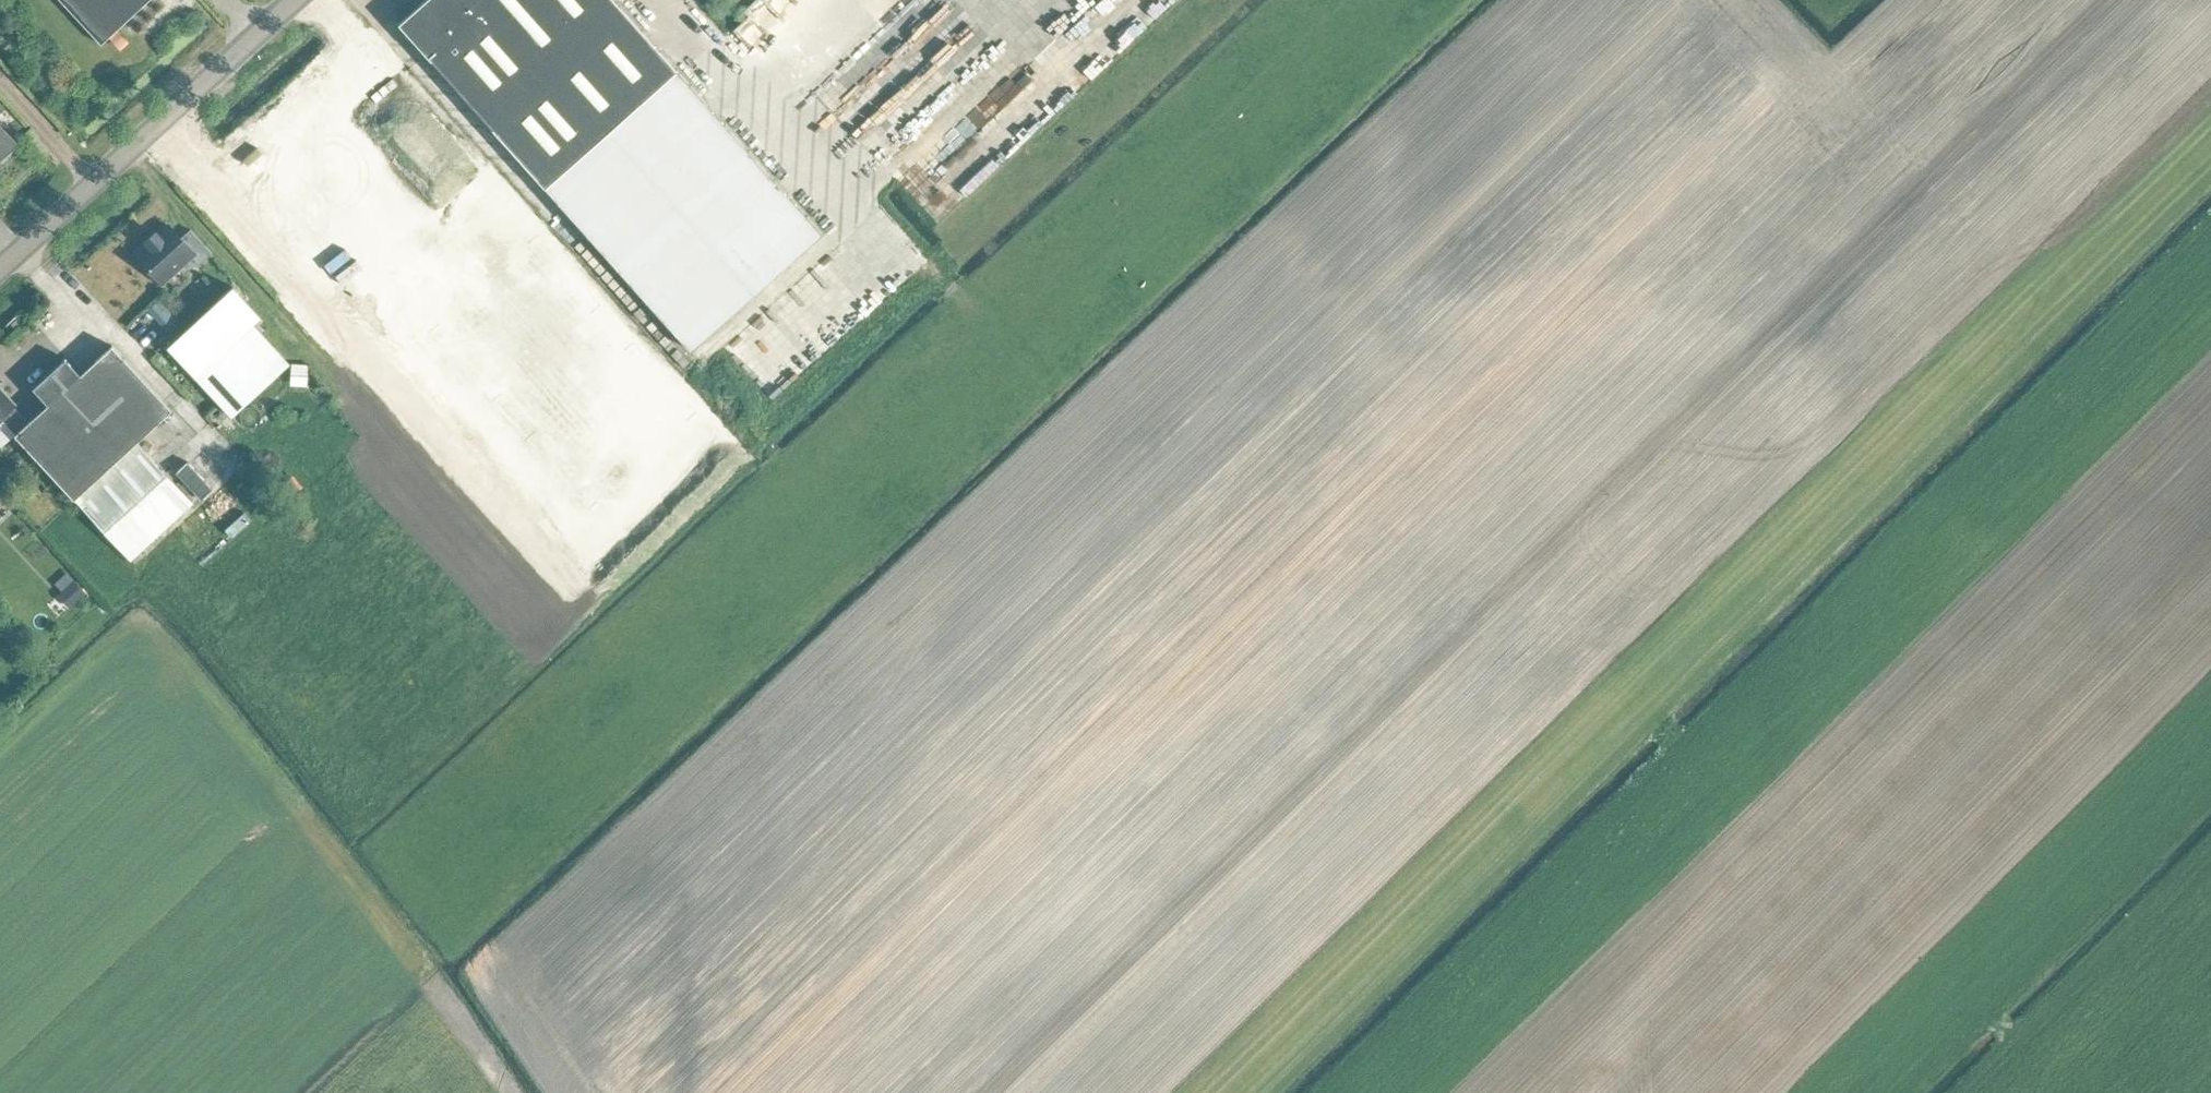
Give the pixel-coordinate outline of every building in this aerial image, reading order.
[(147,0),(61,0),(100,43),(147,0)] [(398,22),(686,345),(819,226),(615,0),(423,0),(398,22)] [(16,141),(0,123),(0,155),(16,141)] [(392,232),(305,135),(266,169),(353,267),(392,232)] [(462,354),(560,267),(508,208),(410,295),(462,354)] [(168,224),(157,233),(155,231),(145,240),(148,242),(136,253),(148,267),(149,269),(153,274),(155,275),(162,282),(194,252),(168,224)] [(232,415),(289,362),(252,322),(260,315),(232,285),(167,345),(232,415)] [(160,322),(173,311),(161,297),(148,309),(160,322)] [(112,344),(80,373),(65,357),(33,387),(48,403),(28,421),(13,405),(15,403),(0,388),(0,417),(15,432),(14,433),(74,498),(74,497),(130,557),(191,500),(136,440),(171,408),(112,344)] [(643,361),(546,449),(598,507),(696,420),(643,361)] [(308,386),(308,365),(291,364),(291,385),(308,386)] [(302,485),(293,474),(277,487),(286,498),(302,485)] [(88,593),(76,580),(59,595),(71,608),(88,593)]
